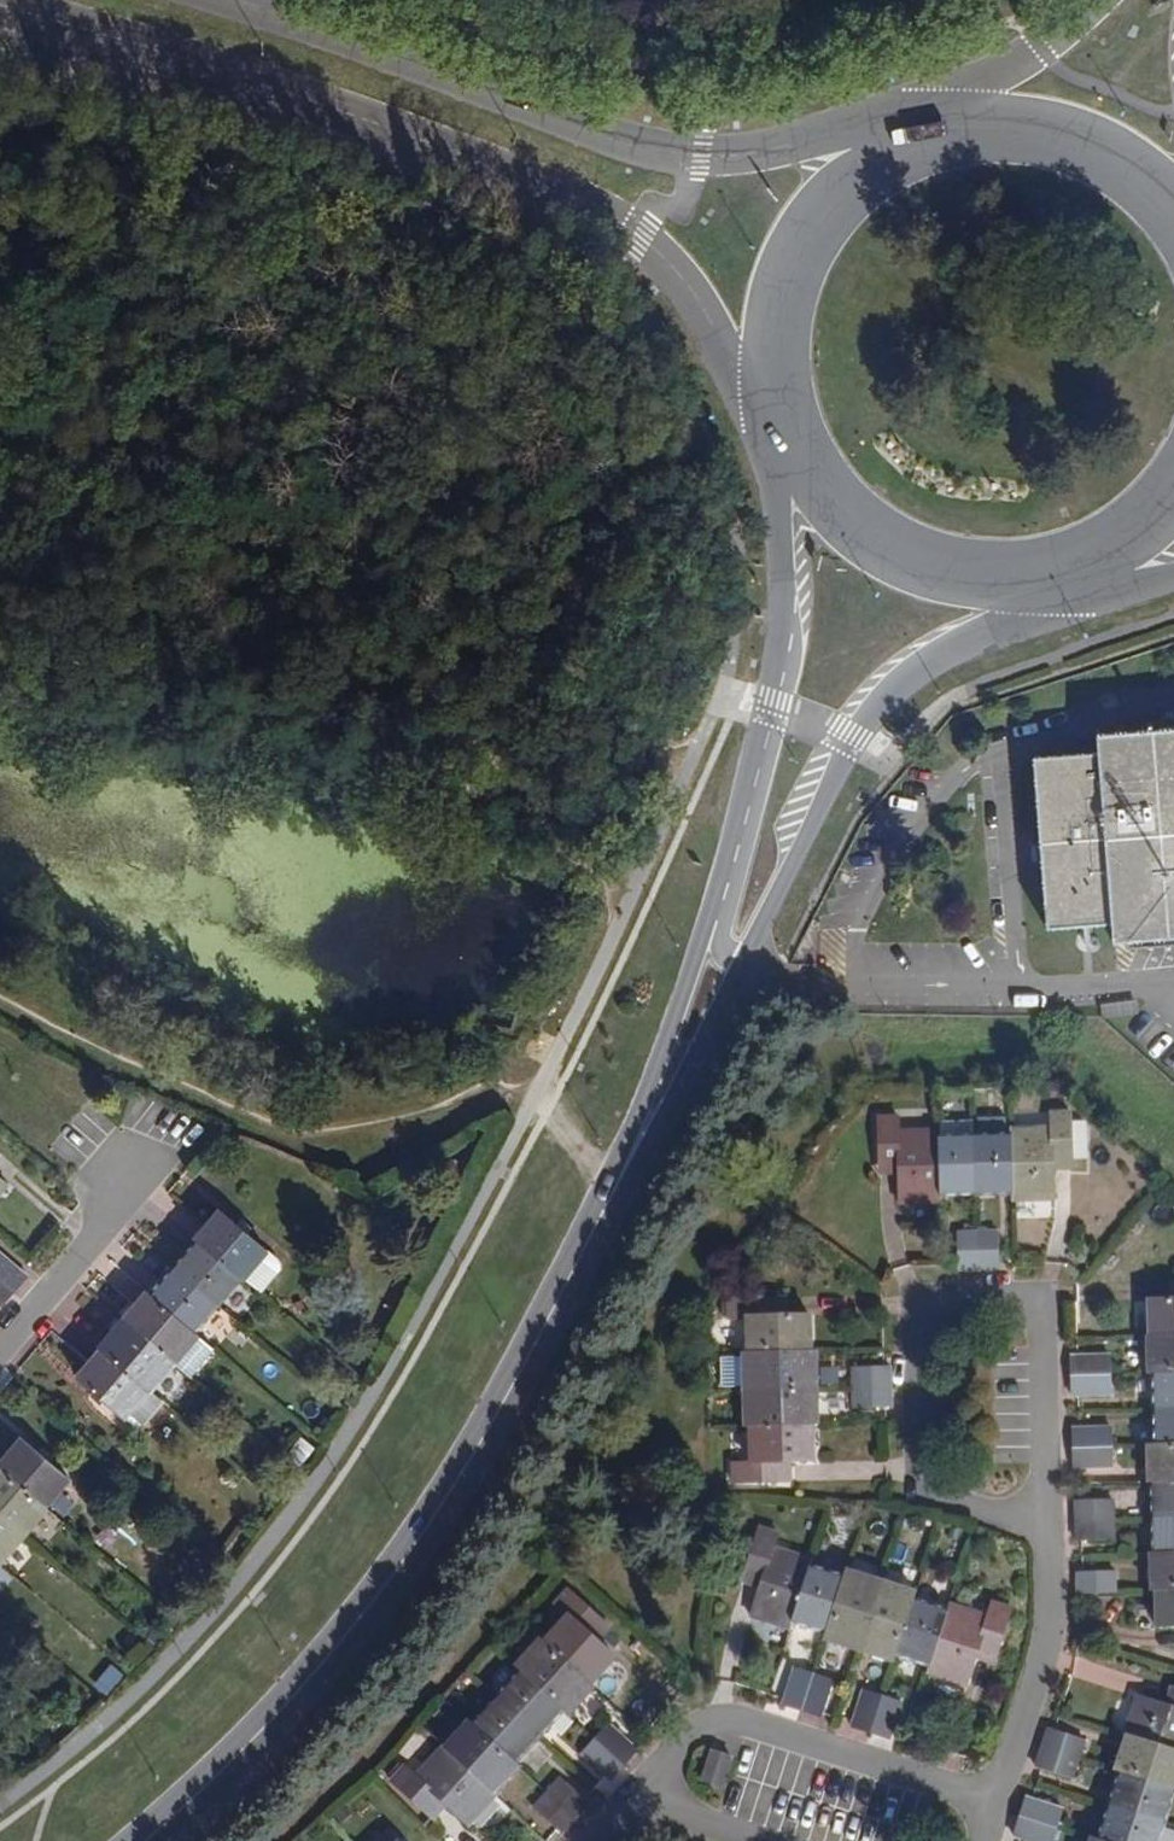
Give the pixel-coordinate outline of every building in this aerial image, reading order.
[(1096,734),(1098,751),(1034,756),(1047,925),(1111,921),(1112,939),(1173,934),(1173,728),(1096,734)] [(1010,1136),(1012,1195),(1012,1201),(1054,1200),(1053,1162),(1072,1159),(1069,1113),(1051,1114),(1051,1126),(1009,1127),(1010,1136)] [(941,1203),(940,1197),(938,1139),(938,1131),(898,1131),(897,1118),(875,1117),(875,1166),(895,1166),(896,1204),(941,1203)] [(1012,1195),(1010,1136),(974,1138),(976,1196),(1012,1195)] [(938,1139),(940,1197),(976,1196),(974,1138),(938,1139)] [(8,1148),(0,1140),(0,1158),(8,1148)] [(16,1177),(0,1164),(0,1195),(16,1177)] [(196,1235),(198,1237),(243,1275),(260,1290),(285,1262),(251,1233),(241,1224),(221,1206),(196,1235)] [(251,1233),(256,1225),(247,1217),(241,1224),(251,1233)] [(978,1271),(977,1234),(958,1234),(958,1271),(978,1271)] [(997,1234),(977,1234),(978,1271),(998,1270),(997,1234)] [(219,1303),(243,1275),(198,1237),(174,1264),(219,1303)] [(17,1285),(30,1270),(0,1243),(0,1270),(17,1285)] [(219,1303),(174,1264),(150,1290),(196,1329),(219,1303)] [(0,1270),(0,1291),(7,1297),(17,1285),(0,1270)] [(202,1334),(196,1329),(150,1290),(147,1288),(122,1316),(178,1363),(202,1334)] [(751,1358),(812,1356),(811,1318),(778,1319),(777,1297),(731,1298),(732,1319),(750,1319),(751,1358)] [(1173,1341),(1173,1304),(1151,1303),(1153,1342),(1173,1341)] [(103,1347),(151,1387),(155,1391),(178,1363),(122,1316),(99,1344),(103,1347)] [(1153,1342),(1149,1342),(1150,1377),(1155,1377),(1173,1377),(1173,1341),(1153,1342)] [(126,1416),(151,1387),(103,1347),(78,1375),(97,1392),(107,1400),(126,1416)] [(747,1393),(818,1391),(817,1355),(812,1356),(751,1358),(747,1358),(747,1393)] [(721,1357),(721,1388),(742,1388),(742,1356),(721,1357)] [(1073,1357),(1074,1378),(1110,1378),(1109,1356),(1073,1357)] [(855,1389),(894,1388),(893,1369),(855,1370),(855,1389)] [(1173,1413),(1173,1377),(1155,1377),(1156,1413),(1173,1413)] [(1110,1378),(1074,1378),(1074,1398),(1110,1397),(1110,1378)] [(895,1407),(894,1388),(855,1389),(855,1408),(895,1407)] [(818,1391),(747,1393),(748,1430),(752,1429),(814,1428),(818,1427),(818,1391)] [(97,1392),(90,1399),(100,1407),(107,1400),(97,1392)] [(1156,1413),(1156,1450),(1173,1449),(1173,1413),(1156,1413)] [(814,1463),(814,1428),(752,1429),(753,1462),(734,1462),(734,1482),(782,1480),(783,1462),(814,1463)] [(1075,1429),(1075,1451),(1111,1450),(1110,1429),(1075,1429)] [(46,1503),(70,1476),(54,1462),(43,1453),(22,1436),(0,1461),(0,1464),(46,1503)] [(54,1462),(59,1455),(49,1447),(43,1453),(54,1462)] [(1156,1450),(1148,1449),(1149,1486),(1152,1486),(1173,1485),(1173,1449),(1156,1450)] [(1111,1450),(1075,1451),(1076,1470),(1111,1469),(1111,1450)] [(0,1464),(0,1511),(25,1533),(49,1506),(46,1503),(0,1464)] [(1152,1486),(1153,1522),(1173,1521),(1173,1485),(1152,1486)] [(1077,1502),(1077,1524),(1114,1523),(1113,1501),(1077,1502)] [(2,1559),(25,1533),(0,1511),(0,1558),(2,1559)] [(1153,1558),(1173,1558),(1173,1521),(1153,1522),(1153,1558)] [(1114,1523),(1077,1524),(1076,1542),(1115,1542),(1114,1523)] [(791,1630),(793,1622),(811,1565),(813,1560),(776,1547),(779,1533),(760,1526),(746,1574),(762,1578),(750,1616),(791,1630)] [(1153,1558),(1151,1559),(1151,1594),(1158,1594),(1173,1594),(1173,1558),(1153,1558)] [(828,1632),(845,1577),(811,1565),(793,1622),(828,1632)] [(847,1570),(845,1577),(828,1632),(825,1640),(860,1652),(882,1582),(847,1570)] [(1116,1595),(1115,1573),(1077,1573),(1077,1596),(1116,1595)] [(893,1663),(896,1655),(913,1599),(916,1593),(882,1582),(860,1652),(893,1663)] [(571,1620),(546,1646),(593,1690),(618,1664),(599,1646),(593,1640),(607,1626),(573,1593),(558,1608),(571,1620)] [(1158,1594),(1159,1629),(1173,1628),(1173,1594),(1158,1594)] [(931,1667),(948,1611),(913,1599),(896,1655),(931,1667)] [(950,1605),(948,1611),(931,1667),(929,1674),(969,1687),(981,1650),(999,1656),(1016,1610),(996,1604),(991,1617),(950,1605)] [(596,1693),(593,1690),(546,1646),(544,1644),(518,1669),(523,1675),(564,1714),(570,1719),(596,1693)] [(784,1705),(803,1711),(815,1673),(796,1666),(784,1705)] [(815,1673),(803,1711),(821,1718),(834,1679),(815,1673)] [(564,1714),(523,1675),(498,1701),(539,1739),(564,1714)] [(854,1727),(871,1732),(883,1696),(866,1691),(854,1727)] [(883,1696),(871,1732),(893,1740),(904,1703),(883,1696)] [(1173,1751),(1173,1707),(1173,1710),(1137,1698),(1125,1734),(1127,1736),(1173,1751)] [(498,1701),(474,1726),(514,1765),(539,1739),(498,1701)] [(514,1765),(474,1726),(471,1723),(444,1749),(494,1795),(519,1769),(514,1765)] [(596,1743),(624,1769),(640,1753),(612,1727),(596,1743)] [(1044,1748),(1079,1759),(1085,1739),(1050,1728),(1044,1748)] [(1127,1736),(1115,1771),(1119,1772),(1173,1791),(1173,1751),(1127,1736)] [(610,1783),(624,1769),(596,1743),(582,1757),(610,1783)] [(494,1795),(444,1749),(443,1748),(416,1774),(405,1763),(393,1777),(428,1811),(429,1810),(440,1798),(446,1803),(468,1824),(495,1797),(494,1795)] [(1073,1779),(1079,1759),(1044,1748),(1038,1767),(1073,1779)] [(703,1781),(723,1788),(734,1757),(714,1750),(703,1781)] [(1119,1772),(1108,1807),(1167,1826),(1173,1803),(1173,1791),(1119,1772)] [(546,1795),(574,1821),(588,1806),(561,1780),(546,1795)] [(561,1835),(574,1821),(546,1795),(533,1809),(561,1835)] [(1028,1797),(1022,1817),(1057,1829),(1063,1809),(1028,1797)] [(1167,1826),(1108,1807),(1097,1840),(1162,1840),(1167,1826)] [(1022,1817),(1016,1835),(1035,1840),(1053,1840),(1057,1829),(1022,1817)]
